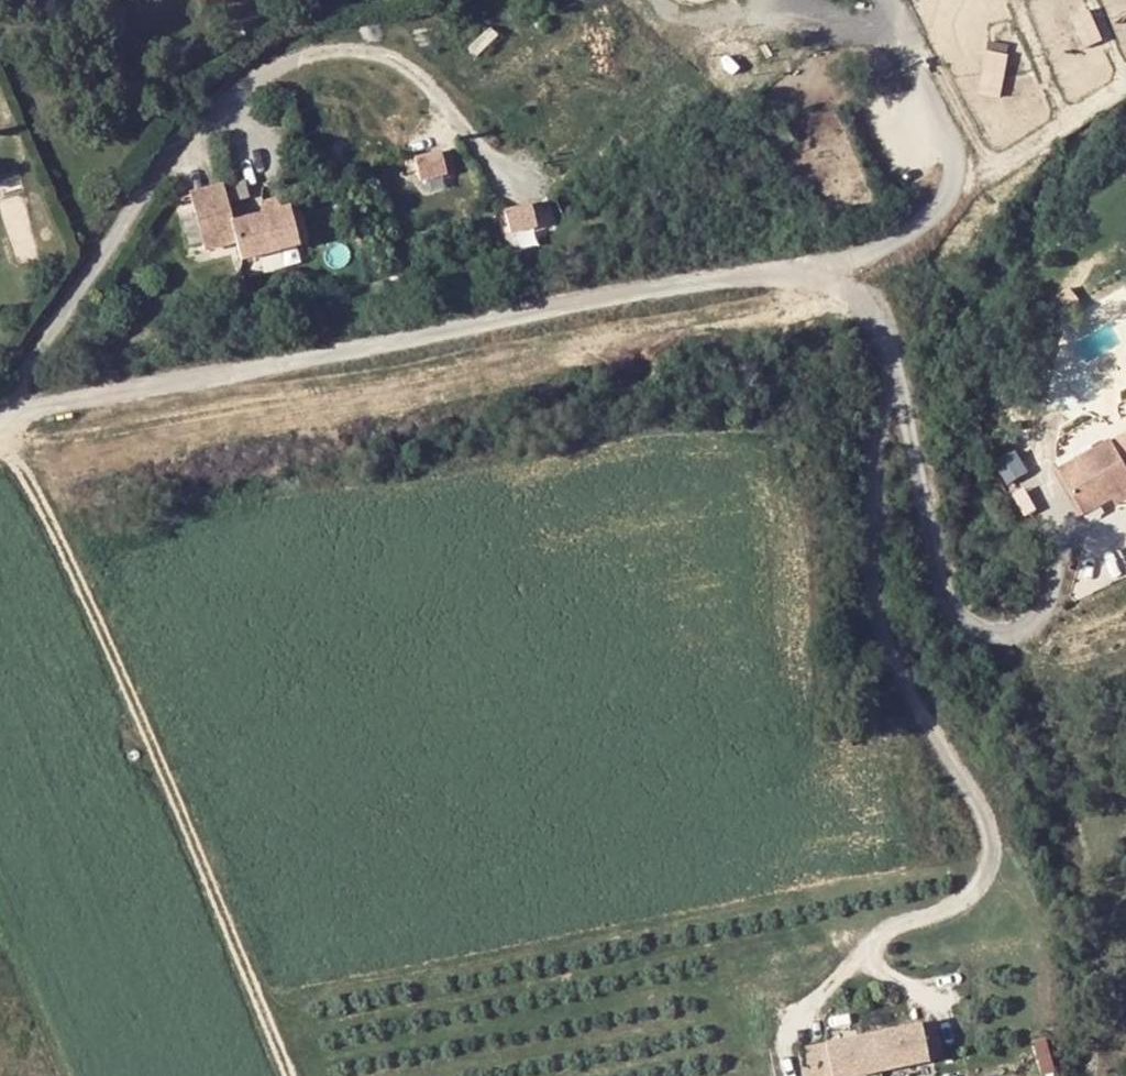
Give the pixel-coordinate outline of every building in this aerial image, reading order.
[(418,156),(429,181),(457,169),(447,144),(418,156)] [(304,171),(247,185),(237,146),(203,155),(218,212),(249,204),(255,223),(313,208),(304,171)] [(512,206),(519,231),(549,223),(542,198),(512,206)] [(1125,496),(1125,431),(1061,465),(1088,516),(1125,496)] [(916,1028),(923,1064),(937,1062),(931,1026),(916,1028)] [(827,1075),(868,1075),(876,1074),(923,1064),(916,1028),(868,1039),(821,1048),(827,1075)] [(821,1048),(794,1054),(799,1075),(827,1075),(821,1048)]
